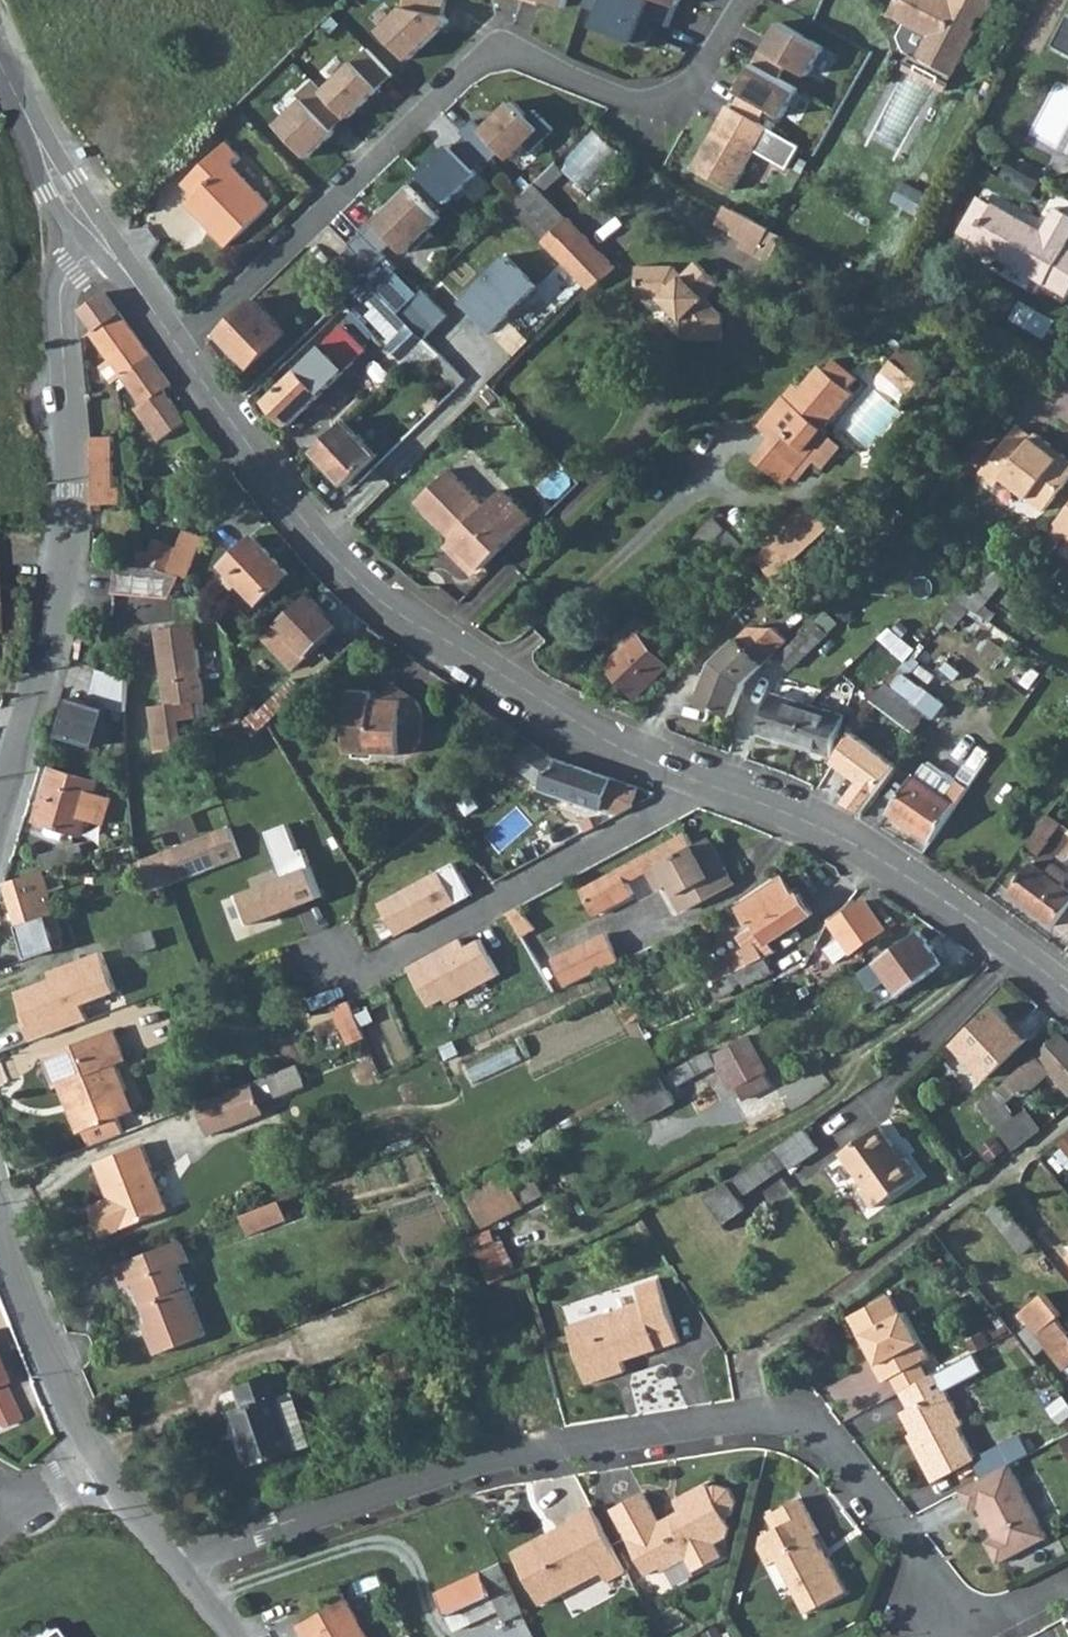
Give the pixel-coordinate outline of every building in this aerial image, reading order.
[(406,7),(383,29),(411,58),(450,21),(445,17),(450,0),(408,0),(406,7)] [(662,0),(587,0),(585,5),(599,11),(593,27),(648,48),(655,30),(650,28),(654,18),(671,25),(678,6),(677,6),(662,0)] [(957,75),(981,30),(978,28),(985,15),(989,17),(998,0),(900,0),(892,15),(903,21),(931,38),(922,55),(957,75)] [(931,38),(903,21),(896,34),(904,46),(916,52),(908,66),(914,70),(938,82),(950,89),(957,75),(922,55),(931,38)] [(1056,45),(1067,51),(1067,22),(1056,45)] [(791,24),(775,52),(818,77),(834,48),(791,24)] [(374,49),(331,92),(358,119),(401,77),(374,49)] [(767,58),(749,94),(795,117),(809,89),(787,78),(791,70),(767,58)] [(307,100),(281,124),(310,156),(336,131),(334,128),(348,116),(316,81),(302,95),(307,100)] [(523,101),(492,132),(521,161),(552,130),(523,101)] [(807,145),(734,105),(698,170),(739,192),(751,171),(760,176),(771,157),(793,169),(807,145)] [(475,120),(464,132),(494,159),(505,147),(475,120)] [(468,137),(430,174),(459,205),(487,178),(479,169),(489,159),(468,137)] [(228,246),(272,207),(232,164),(240,157),(227,143),(184,182),(196,196),(189,202),(228,246)] [(363,232),(350,245),(375,270),(390,256),(385,251),(397,240),(407,251),(413,244),(418,249),(433,235),(428,230),(441,217),(414,188),(385,216),(381,212),(361,230),(363,232)] [(1018,269),(1042,226),(999,202),(998,205),(982,196),(961,231),(975,239),(972,243),(1018,269)] [(526,222),(587,286),(610,263),(550,200),(526,222)] [(731,205),(721,225),(767,248),(777,229),(731,205)] [(1018,269),(1067,297),(1067,212),(1060,207),(1046,229),(1042,226),(1018,269)] [(509,253),(461,300),(492,332),(540,285),(509,253)] [(610,263),(587,286),(591,291),(616,269),(610,263)] [(418,295),(389,266),(373,282),(401,311),(418,295)] [(637,271),(636,302),(660,303),(682,325),(682,349),(721,349),(720,319),(704,303),(719,289),(697,267),(683,281),(674,272),(637,271)] [(429,340),(454,316),(428,289),(402,314),(414,326),(427,338),(429,340)] [(317,305),(306,295),(294,307),(315,328),(341,301),(330,292),(317,305)] [(96,329),(121,312),(106,293),(100,297),(83,309),(96,329)] [(290,330),(258,297),(222,331),(254,365),(290,330)] [(153,356),(152,355),(121,312),(96,329),(92,331),(125,376),(153,356)] [(357,312),(314,355),(314,356),(286,383),(273,395),(268,400),(292,424),(382,338),(381,338),(357,312)] [(395,348),(406,360),(427,338),(414,326),(395,348)] [(427,338),(406,360),(408,362),(422,377),(435,365),(452,383),(462,373),(429,340),(427,338)] [(153,356),(125,376),(144,405),(138,411),(146,423),(173,404),(164,391),(173,384),(153,356)] [(794,390),(789,385),(754,426),(768,438),(750,460),(779,484),(788,474),(795,480),(812,461),(821,469),(839,447),(819,430),(849,394),(844,390),(853,379),(829,359),(820,370),(815,365),(794,390)] [(888,359),(876,374),(909,400),(921,385),(888,359)] [(348,420),(314,451),(347,485),(379,454),(348,420)] [(1067,484),(1067,464),(1061,458),(1057,463),(1045,454),(1049,449),(1035,438),(1032,442),(1016,429),(978,478),(995,492),(1002,483),(1044,515),(1067,484)] [(94,503),(113,502),(112,434),(93,435),(94,503)] [(918,459),(930,468),(940,456),(928,447),(918,459)] [(1057,463),(1061,458),(1049,449),(1045,454),(1057,463)] [(448,541),(440,549),(470,578),(530,519),(499,488),(481,506),(445,470),(411,504),(448,541)] [(771,543),(756,558),(774,578),(838,517),(816,494),(768,540),(771,543)] [(1058,525),(1067,533),(1067,513),(1058,525)] [(718,516),(682,547),(693,559),(718,537),(738,560),(748,550),(718,516)] [(185,535),(172,567),(190,575),(210,524),(192,518),(185,535)] [(147,549),(138,547),(140,563),(172,567),(185,535),(157,524),(147,549)] [(1058,525),(1047,540),(1058,549),(1067,536),(1067,533),(1058,525)] [(262,601),(291,572),(258,536),(228,564),(262,601)] [(1012,584),(1019,576),(993,558),(986,567),(1012,584)] [(986,567),(985,568),(973,580),(958,597),(985,615),(1012,584),(986,567)] [(298,667),(342,625),(311,594),(268,636),(298,667)] [(622,634),(631,644),(609,664),(640,696),(671,667),(657,649),(665,643),(642,616),(622,634)] [(828,631),(817,620),(781,654),(792,666),(828,631)] [(734,717),(748,680),(790,640),(777,626),(753,626),(713,662),(700,705),(734,717)] [(159,657),(166,703),(150,706),(157,751),(183,746),(179,718),(195,715),(193,699),(204,697),(193,627),(172,630),(175,654),(159,657)] [(156,633),(159,657),(175,654),(172,630),(156,633)] [(102,667),(92,698),(128,710),(130,677),(102,667)] [(938,698),(900,669),(874,700),(905,721),(906,721),(916,727),(938,698)] [(270,726),(308,689),(296,676),(262,710),(259,708),(249,717),(250,726),(257,734),(268,724),(270,726)] [(417,696),(392,684),(382,700),(373,700),(371,697),(350,697),(350,736),(343,743),(360,753),(378,755),(378,759),(407,758),(413,756),(425,745),(425,713),(423,706),(417,696)] [(813,704),(775,692),(762,734),(799,746),(813,704)] [(100,745),(112,707),(76,695),(63,732),(100,745)] [(799,746),(832,757),(847,715),(813,704),(799,746)] [(845,801),(864,811),(897,768),(853,734),(835,763),(848,772),(851,768),(864,777),(845,801)] [(553,755),(533,742),(511,759),(542,785),(602,808),(623,815),(631,810),(640,785),(553,755)] [(98,792),(102,782),(55,767),(37,819),(85,833),(90,818),(109,823),(118,798),(98,792)] [(949,771),(935,789),(915,776),(890,810),(933,840),(969,788),(949,771)] [(1048,817),(1027,843),(1040,852),(1060,826),(1048,817)] [(294,826),(274,834),(290,877),(249,892),(261,924),(328,899),(310,851),(304,853),(294,826)] [(145,860),(155,889),(243,859),(233,829),(145,860)] [(718,867),(703,839),(692,845),(686,833),(639,859),(646,871),(655,889),(670,881),(686,909),(734,882),(724,865),(718,867)] [(708,836),(703,839),(718,867),(724,865),(708,836)] [(84,845),(53,855),(56,866),(88,856),(84,845)] [(646,871),(639,859),(619,870),(625,882),(646,871)] [(460,863),(387,901),(403,933),(477,895),(460,863)] [(1010,893),(1053,927),(1067,908),(1067,890),(1063,886),(1067,880),(1067,877),(1052,864),(1045,873),(1034,863),(1010,893)] [(28,876),(7,882),(26,944),(65,933),(54,900),(61,898),(51,868),(28,876)] [(579,892),(592,916),(632,894),(625,882),(619,870),(579,892)] [(795,893),(783,875),(739,905),(752,925),(757,922),(770,940),(812,911),(799,891),(795,893)] [(886,927),(866,900),(833,923),(846,941),(832,950),(839,959),(886,927)] [(523,940),(537,931),(516,904),(503,912),(523,940)] [(921,929),(879,958),(901,991),(943,962),(921,929)] [(149,947),(144,933),(122,942),(127,955),(149,947)] [(605,934),(551,959),(564,985),(600,969),(618,961),(605,934)] [(468,936),(413,965),(436,1007),(452,998),(454,1002),(505,974),(486,939),(474,946),(468,936)] [(755,940),(723,961),(729,972),(738,967),(739,968),(765,956),(755,940)] [(18,1024),(25,1042),(82,1020),(76,1005),(110,992),(96,953),(43,973),(46,980),(11,993),(22,1022),(18,1024)] [(771,970),(765,956),(739,968),(740,970),(744,979),(746,983),(771,970)] [(736,983),(744,979),(740,970),(731,975),(736,983)] [(731,975),(718,982),(725,993),(738,987),(736,983),(731,975)] [(352,1044),(372,1036),(353,998),(334,1006),(352,1044)] [(1027,1040),(997,1006),(955,1046),(984,1079),(986,1078),(1027,1040)] [(111,1028),(39,1055),(51,1086),(57,1084),(66,1107),(63,1108),(71,1130),(77,1128),(111,1115),(115,1114),(107,1092),(121,1087),(112,1063),(123,1059),(122,1059),(111,1028)] [(765,1071),(767,1070),(747,1033),(711,1054),(716,1062),(732,1090),(738,1087),(745,1098),(771,1082),(765,1071)] [(1063,1035),(1040,1055),(1050,1067),(1038,1077),(1051,1092),(1063,1081),(1067,1087),(1067,1041),(1063,1035)] [(716,1062),(711,1054),(708,1049),(699,1055),(703,1062),(695,1066),(699,1072),(716,1062)] [(699,1055),(664,1075),(664,1076),(671,1088),(673,1087),(699,1072),(695,1066),(703,1062),(699,1055)] [(304,1063),(259,1081),(268,1102),(313,1084),(304,1063)] [(671,1088),(664,1076),(628,1095),(641,1118),(679,1098),(673,1087),(671,1088)] [(259,1081),(203,1103),(215,1135),(272,1111),(268,1102),(259,1081)] [(1025,1110),(1022,1112),(1003,1085),(980,1105),(1015,1152),(1040,1130),(1025,1110)] [(121,1087),(107,1092),(115,1114),(129,1108),(121,1087)] [(77,1128),(85,1149),(119,1136),(111,1115),(77,1128)] [(805,1129),(727,1183),(736,1196),(740,1193),(787,1161),(792,1168),(819,1149),(805,1129)] [(910,1163),(885,1129),(847,1159),(871,1193),(865,1198),(878,1216),(927,1180),(913,1161),(910,1163)] [(102,1160),(117,1204),(97,1213),(106,1236),(173,1209),(148,1142),(102,1160)] [(510,1180),(505,1170),(465,1192),(483,1225),(547,1192),(538,1175),(514,1187),(512,1184),(510,1180)] [(706,1199),(724,1225),(748,1207),(740,1193),(736,1196),(727,1183),(706,1199)] [(286,1200),(247,1215),(254,1234),(294,1218),(286,1200)] [(988,1215),(1021,1256),(1037,1244),(1003,1202),(988,1215)] [(211,1335),(202,1310),(189,1276),(186,1266),(194,1262),(186,1239),(122,1264),(130,1286),(140,1282),(144,1294),(156,1328),(158,1333),(153,1335),(160,1355),(211,1335)] [(483,1253),(498,1282),(523,1270),(507,1241),(483,1253)] [(682,1340),(660,1278),(639,1286),(644,1301),(571,1326),(590,1383),(614,1375),(617,1369),(627,1366),(625,1360),(682,1340)] [(1058,1317),(1062,1314),(1045,1293),(1023,1312),(1032,1323),(1023,1331),(1041,1354),(1050,1346),(1067,1369),(1067,1329),(1058,1317)] [(871,1365),(880,1382),(888,1377),(918,1363),(926,1358),(902,1312),(897,1315),(887,1295),(846,1317),(856,1337),(860,1335),(875,1363),(871,1365)] [(918,1363),(888,1377),(896,1392),(925,1377),(918,1363)] [(617,1369),(614,1375),(629,1370),(627,1366),(617,1369)] [(268,1370),(225,1390),(231,1406),(218,1410),(245,1474),(289,1455),(262,1394),(276,1389),(268,1370)] [(925,1377),(896,1392),(905,1409),(912,1423),(904,1426),(915,1447),(911,1449),(928,1483),(968,1463),(952,1430),(956,1428),(939,1393),(946,1390),(936,1371),(925,1377)] [(16,1422),(0,1382),(0,1428),(16,1422)] [(905,1409),(898,1413),(904,1426),(912,1423),(905,1409)] [(1026,1435),(976,1452),(982,1470),(1031,1453),(1026,1435)] [(1048,1536),(1009,1464),(960,1490),(970,1509),(978,1505),(996,1537),(988,1542),(999,1562),(1048,1536)] [(643,1491),(611,1508),(644,1571),(659,1563),(661,1567),(685,1555),(692,1568),(720,1553),(713,1540),(725,1534),(728,1523),(724,1515),(730,1512),(734,1498),(728,1486),(715,1482),(708,1485),(706,1480),(673,1496),(679,1507),(657,1519),(643,1491)] [(809,1512),(802,1498),(777,1512),(784,1525),(809,1512)] [(626,1572),(592,1506),(573,1516),(574,1519),(512,1551),(540,1604),(601,1572),(607,1582),(626,1572)] [(810,1613),(849,1591),(831,1558),(829,1558),(817,1536),(821,1533),(809,1512),(784,1525),(765,1536),(762,1548),(771,1565),(781,1560),(810,1613)] [(523,1612),(502,1563),(437,1591),(455,1630),(500,1612),(504,1621),(523,1612)] [(351,1598),(304,1624),(312,1636),(373,1636),(351,1598)] [(55,1625),(37,1636),(63,1636),(55,1625)]
